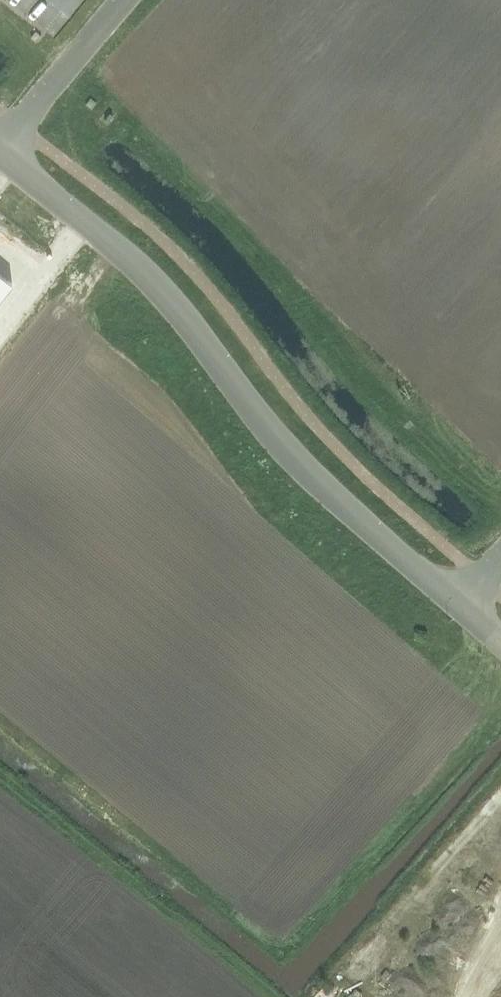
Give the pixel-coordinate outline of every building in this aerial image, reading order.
[(12,283),(0,273),(0,298),(12,283)]
